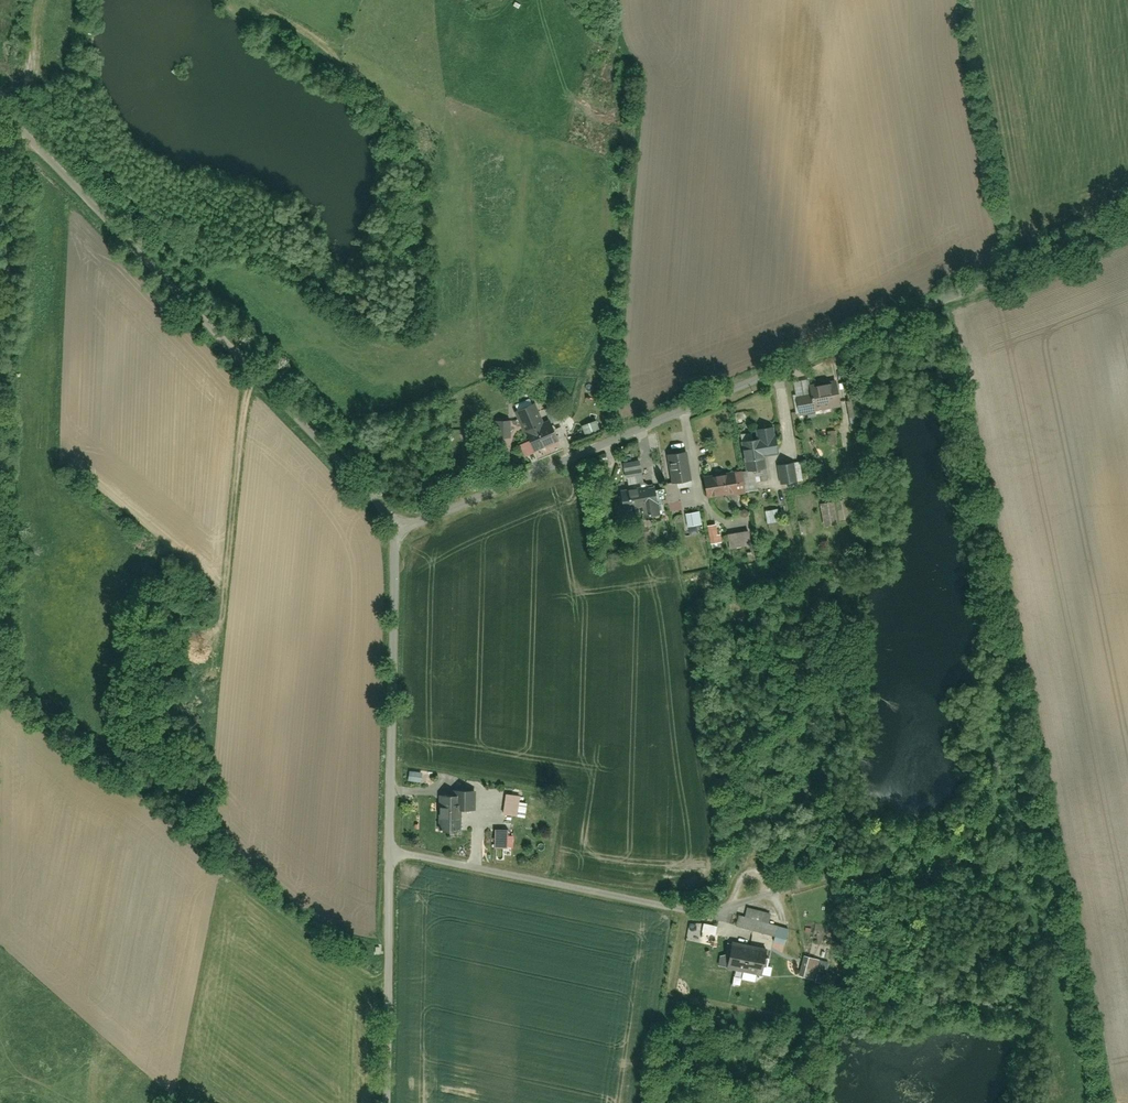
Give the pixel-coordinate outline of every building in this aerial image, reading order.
[(819,415),(818,410),(844,405),(839,379),(811,385),(813,396),(798,399),(801,418),(819,415)] [(543,402),(517,413),(536,455),(561,443),(554,426),(562,422),(556,407),(547,411),(543,402)] [(498,423),(498,441),(515,440),(514,422),(498,423)] [(745,436),(742,436),(742,450),(746,450),(746,464),(748,464),(748,492),(762,492),(761,482),(768,482),(768,469),(761,469),(761,457),(781,457),(781,446),(771,446),(771,429),(745,429),(745,436)] [(669,456),(675,484),(693,481),(688,453),(669,456)] [(657,481),(644,483),(641,463),(625,466),(628,486),(620,488),(625,512),(661,505),(657,481)] [(779,465),(780,484),(796,483),(795,464),(779,465)] [(708,475),(710,499),(741,496),(738,472),(708,475)] [(806,488),(794,489),(795,505),(807,504),(806,488)] [(685,515),(689,533),(704,530),(701,512),(685,515)] [(768,512),(768,526),(779,526),(779,512),(768,512)] [(711,545),(722,545),(722,536),(718,536),(718,526),(711,526),(711,545)] [(728,534),(729,549),(751,548),(750,533),(728,534)] [(457,791),(457,795),(440,795),(440,830),(461,830),(461,809),(474,809),(474,791),(457,791)] [(500,797),(501,816),(519,815),(518,796),(500,797)] [(496,831),(496,853),(513,853),(513,831),(496,831)] [(739,918),(737,928),(775,936),(777,927),(768,925),(771,912),(749,907),(746,919),(739,918)] [(704,925),(702,932),(719,936),(721,928),(704,925)] [(737,942),(731,969),(768,976),(774,949),(737,942)] [(721,951),(718,967),(729,969),(732,953),(721,951)] [(811,959),(805,981),(822,985),(828,963),(811,959)] [(770,992),(767,1003),(786,1007),(788,997),(770,992)]
